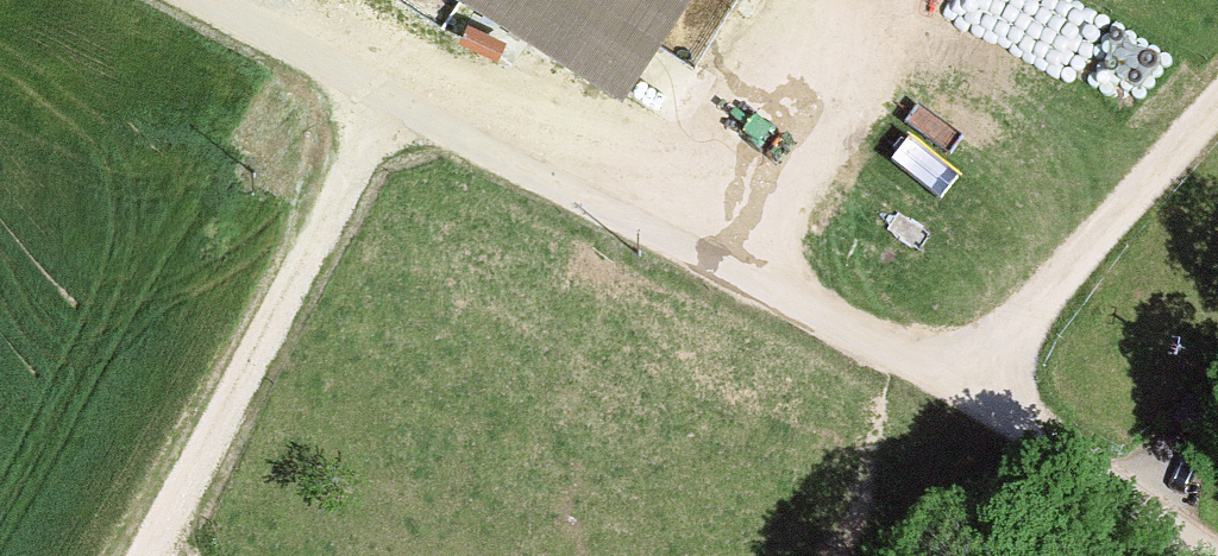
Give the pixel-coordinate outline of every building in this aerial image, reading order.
[(618,91),(675,0),(472,0),(618,91)]
